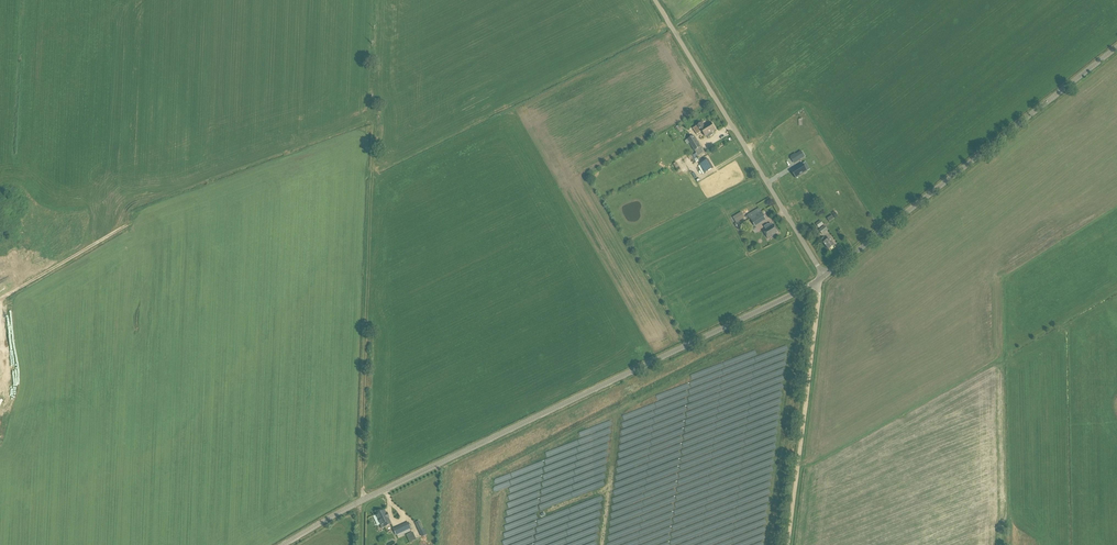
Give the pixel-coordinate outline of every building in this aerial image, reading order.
[(693,129),(697,135),(702,131),(703,133),(713,127),(710,123),(703,127),(701,124),(693,129)] [(713,127),(703,133),(705,136),(707,135),(708,138),(713,134),(712,132),(715,130),(713,127)] [(695,151),(701,147),(694,136),(688,140),(695,151)] [(801,151),(790,158),(794,163),(805,157),(801,151)] [(700,164),(705,172),(713,168),(708,160),(700,164)] [(803,164),(792,170),(791,171),(796,179),(797,178),(807,172),(803,164)] [(748,215),(755,227),(766,220),(759,209),(748,215)] [(741,212),(736,216),(739,220),(744,217),(741,212)] [(778,232),(774,225),(770,227),(769,227),(763,230),(768,239),(775,235),(774,235),(778,232)] [(819,230),(822,235),(828,230),(824,226),(819,230)] [(821,239),(829,250),(834,246),(829,239),(827,241),(824,237),(821,239)] [(391,524),(389,521),(390,521),(385,510),(376,514),(381,525),(382,528),(391,524)] [(415,523),(419,532),(423,530),(419,521),(415,523)] [(393,529),(395,535),(410,528),(407,523),(393,529)]
